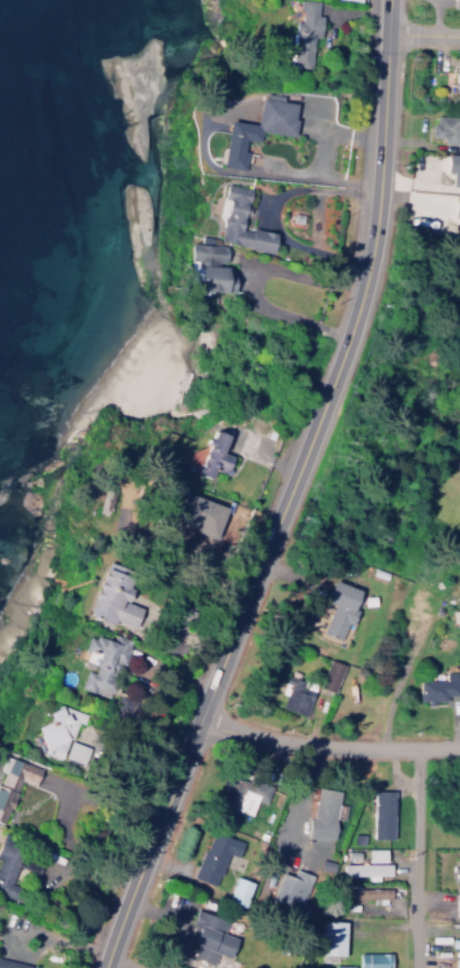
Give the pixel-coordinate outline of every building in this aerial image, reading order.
[(298,5),(298,0),(317,0),(315,11),(321,12),(318,32),(312,31),(308,62),(285,59),(286,49),(290,49),(291,40),(288,40),(290,28),(293,29),(294,17),(299,18),(300,6),(298,5)] [(228,115),(254,119),(259,93),(294,99),(291,115),(295,115),(292,131),(259,125),(257,137),(244,135),(243,145),(245,145),(242,164),(221,161),(228,115)] [(434,116),(433,122),(429,122),(429,136),(442,137),(441,144),(456,144),(456,151),(459,151),(459,117),(434,116)] [(445,155),(445,172),(452,173),(451,187),(459,187),(459,155),(445,155)] [(225,179),(250,184),(247,197),(244,196),(243,201),(248,202),(246,210),(241,209),(240,213),(244,214),(241,225),(249,227),(250,223),(274,228),(269,250),(244,244),(245,241),(218,236),(227,193),(222,192),(225,179)] [(454,197),(452,216),(459,217),(459,197),(454,197)] [(188,239),(224,240),(223,257),(216,256),(216,261),(224,261),(224,268),(232,268),(231,288),(213,287),(214,285),(193,284),(194,254),(187,253),(188,239)] [(211,424),(228,430),(222,448),(229,451),(224,467),(214,463),(210,473),(196,468),(206,440),(203,439),(205,433),(208,434),(211,424)] [(218,537),(229,508),(193,495),(182,524),(218,537)] [(135,571),(109,562),(104,575),(101,574),(87,613),(134,631),(140,614),(127,610),(135,589),(129,586),(135,571)] [(331,574),(358,586),(350,606),(356,609),(344,638),(319,628),(331,600),(322,595),(331,574)] [(78,689),(109,697),(126,638),(115,635),(113,641),(86,633),(82,651),(97,655),(92,672),(84,670),(78,689)] [(318,687),(333,692),(343,664),(327,659),(318,687)] [(304,715),(313,691),(300,687),(302,681),(285,675),(278,693),(284,695),(280,707),(304,715)] [(417,675),(455,675),(455,689),(445,689),(445,696),(433,695),(433,700),(427,700),(427,695),(417,695),(417,675)] [(88,747),(71,741),(77,722),(82,724),(85,714),(56,704),(49,725),(42,723),(33,751),(62,760),(63,757),(83,764),(88,747)] [(12,795),(14,795),(19,781),(35,786),(41,769),(2,756),(0,762),(0,823),(2,823),(12,795)] [(226,776),(219,798),(225,799),(222,811),(249,819),(255,801),(264,804),(270,785),(247,778),(246,782),(226,776)] [(317,783),(338,786),(334,816),(333,834),(306,832),(307,814),(312,814),(317,783)] [(378,783),(387,786),(376,825),(368,822),(378,783)] [(211,827),(242,838),(237,851),(226,847),(213,880),(191,872),(201,845),(204,846),(211,827)] [(353,829),(363,830),(362,839),(353,839),(353,829)] [(14,900),(19,889),(7,885),(23,848),(0,838),(0,894),(14,900)] [(455,844),(459,844),(459,876),(454,876),(454,865),(452,865),(452,860),(454,860),(455,844)] [(383,862),(384,849),(365,849),(365,862),(383,862)] [(342,859),(389,859),(389,871),(342,871),(342,859)] [(266,909),(293,918),(306,882),(280,872),(266,909)] [(250,879),(243,900),(227,894),(234,874),(250,879)] [(343,885),(353,885),(353,881),(358,881),(358,885),(390,885),(390,894),(385,894),(385,899),(371,899),(371,894),(343,894),(343,885)] [(195,905),(225,917),(220,928),(234,934),(227,953),(215,948),(211,959),(191,951),(195,940),(189,938),(195,921),(190,919),(195,905)] [(321,916),(343,918),(342,951),(319,950),(321,916)] [(450,934),(459,935),(459,943),(449,943),(450,934)] [(450,939),(451,949),(459,949),(459,939),(450,939)] [(377,967),(357,967),(357,949),(372,949),(372,945),(379,945),(379,949),(390,949),(390,967),(377,967)] [(26,964),(41,967),(0,967),(0,954),(27,961),(26,964)]
